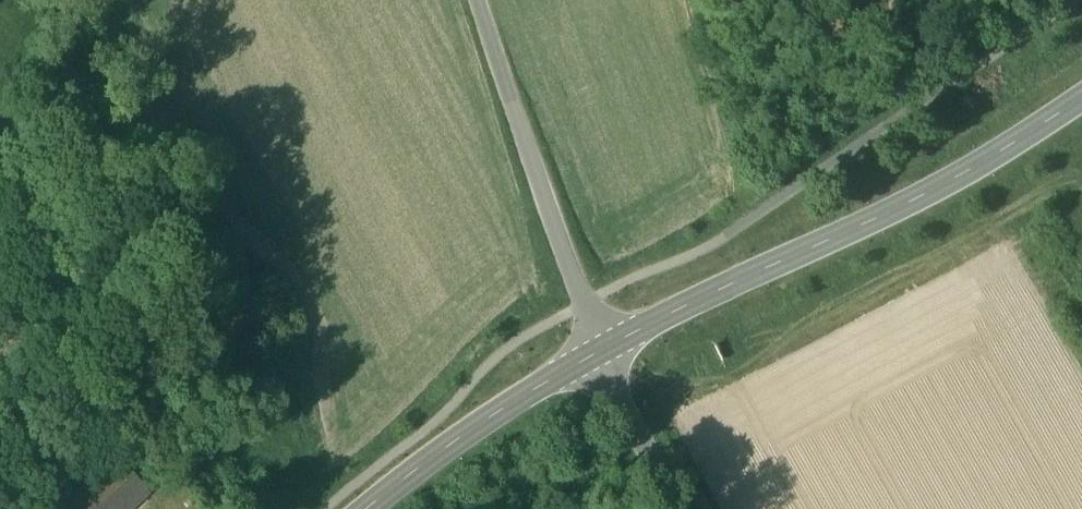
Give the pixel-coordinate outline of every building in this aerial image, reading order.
[(148,496),(120,465),(71,508),(134,508),(148,496)]
